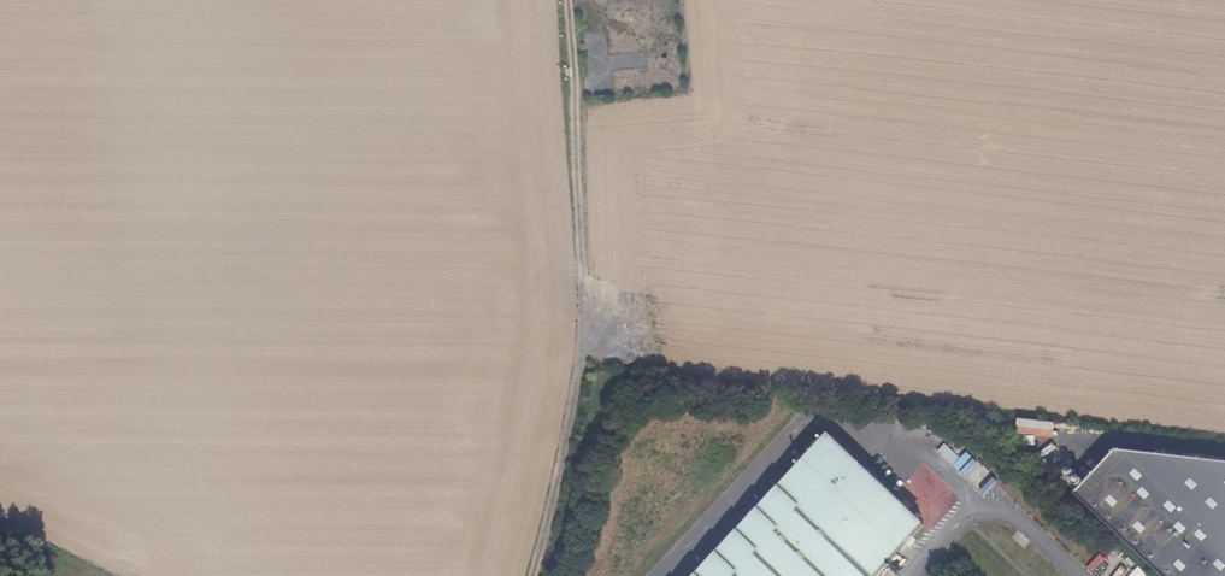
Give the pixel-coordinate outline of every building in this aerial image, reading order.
[(1018,435),(1054,436),(1054,420),(1018,418),(1018,435)] [(830,437),(700,575),(879,575),(927,525),(830,437)] [(1042,453),(1054,466),(1067,454),(1054,441),(1042,453)] [(1169,575),(1224,575),(1224,461),(1122,449),(1082,494),(1169,575)] [(932,527),(959,501),(926,465),(898,491),(932,527)] [(984,495),(997,481),(992,477),(980,491),(984,495)] [(1099,554),(1087,567),(1092,571),(1104,559),(1099,554)]
